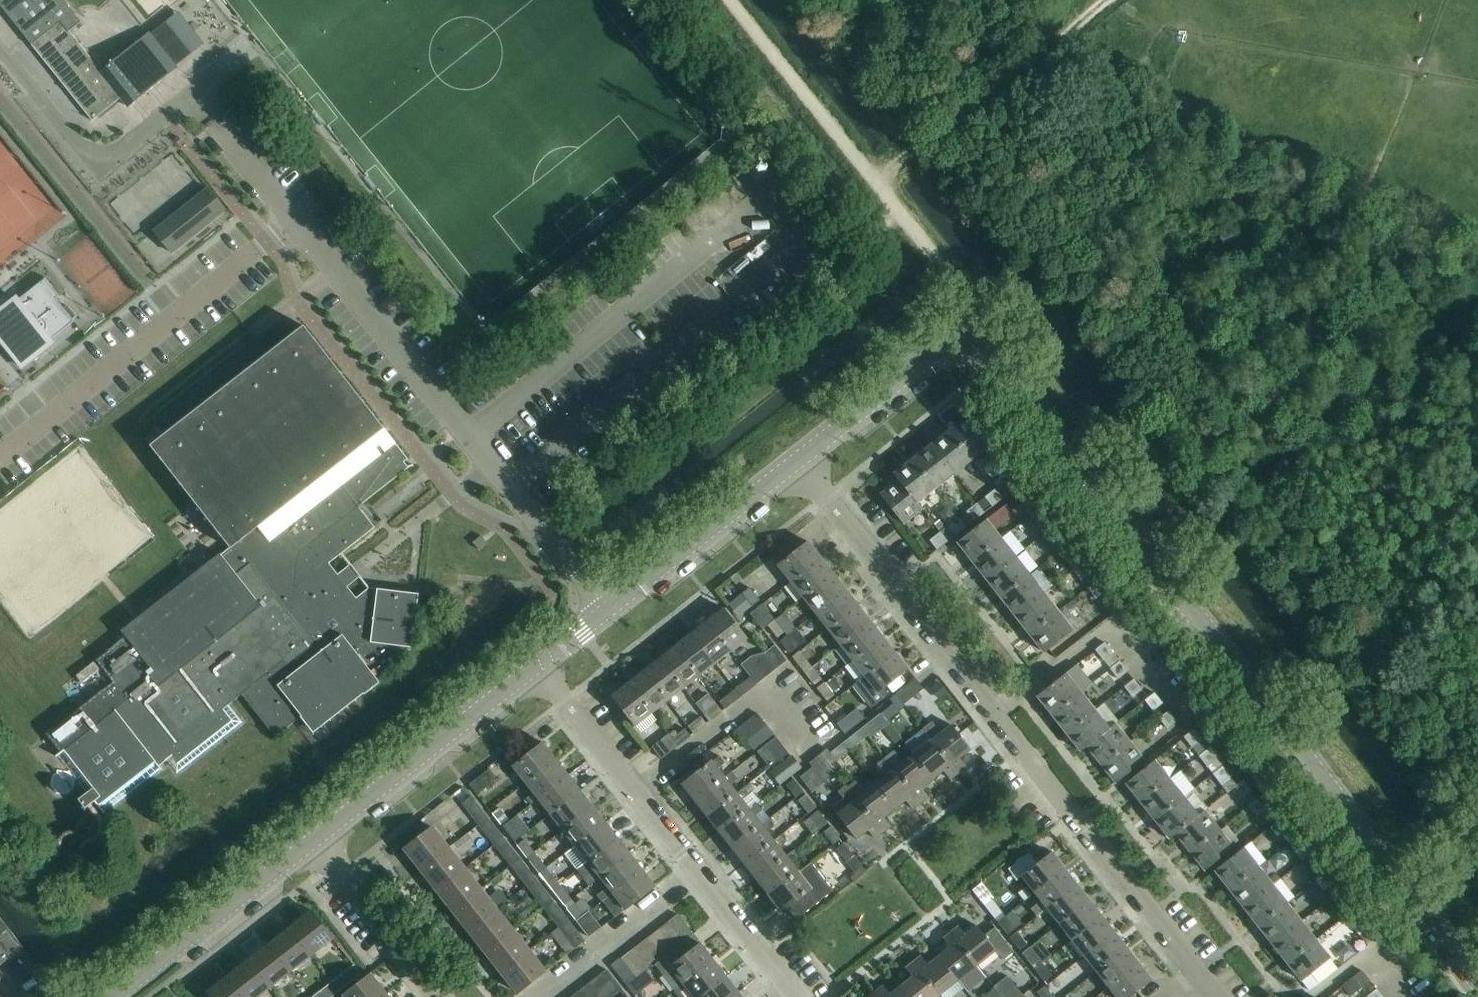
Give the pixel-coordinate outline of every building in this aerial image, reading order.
[(70,31),(80,23),(62,0),(0,0),(0,5),(92,120),(121,97),(128,107),(177,68),(149,32),(101,71),(70,31)] [(134,26),(118,39),(127,50),(142,37),(134,26)] [(207,186),(198,193),(152,230),(168,249),(171,253),(226,209),(207,186)] [(58,295),(44,277),(19,297),(16,293),(9,299),(0,307),(0,343),(21,369),(55,342),(51,338),(73,320),(55,298),(58,295)] [(149,444),(229,545),(275,603),(329,562),(375,526),(358,506),(408,467),(410,466),(412,465),(413,465),(414,464),(411,464),(409,465),(407,466),(404,461),(408,458),(304,325),(267,353),(257,340),(241,352),(153,419),(163,433),(149,444)] [(955,423),(948,428),(971,458),(990,444),(968,416),(956,425),(955,423)] [(942,436),(931,445),(953,473),(971,458),(948,428),(941,434),(942,436)] [(918,452),(911,457),(934,487),(953,473),(931,445),(919,454),(918,452)] [(904,463),(905,465),(894,474),(898,480),(915,502),(916,501),(934,487),(911,457),(904,463)] [(1013,474),(1003,482),(1010,491),(1021,483),(1013,474)] [(915,502),(898,480),(880,494),(902,522),(921,507),(916,501),(915,502)] [(1023,506),(1033,499),(1025,488),(1015,496),(1023,506)] [(985,496),(992,505),(1002,497),(995,489),(985,496)] [(965,526),(974,520),(983,512),(976,503),(967,511),(958,517),(965,526)] [(1038,525),(1047,517),(1039,507),(1030,514),(1038,525)] [(947,541),(965,526),(958,517),(945,527),(939,519),(933,523),(939,532),(947,541)] [(970,561),(1000,537),(985,519),(957,541),(966,552),(964,554),(970,561)] [(1052,543),(1062,535),(1053,525),(1044,532),(1052,543)] [(937,549),(947,541),(939,532),(929,539),(937,549)] [(489,542),(486,539),(483,536),(482,534),(474,541),(481,549),(489,542)] [(977,566),(986,578),(1014,556),(1000,537),(970,561),(975,568),(977,566)] [(791,581),(820,557),(808,541),(778,564),(791,581)] [(1067,561),(1076,554),(1068,543),(1058,551),(1067,561)] [(229,704),(242,694),(209,652),(275,603),(229,545),(220,553),(219,551),(121,629),(125,635),(95,659),(112,681),(45,733),(60,751),(55,755),(86,793),(79,799),(86,808),(94,801),(104,813),(105,812),(160,768),(161,769),(162,768),(159,765),(166,760),(176,773),(242,721),(229,704)] [(999,598),(1029,574),(1014,556),(986,578),(995,589),(993,591),(999,598)] [(355,567),(362,576),(375,567),(368,557),(355,567)] [(803,596),(833,573),(820,557),(791,581),(803,596)] [(329,562),(275,603),(209,652),(242,694),(275,736),(302,715),(313,730),(363,691),(364,693),(380,681),(375,676),(412,647),(419,593),(369,587),(356,597),(329,562)] [(1081,579),(1090,572),(1082,562),(1073,569),(1081,579)] [(815,612),(845,588),(833,573),(803,596),(815,612)] [(1006,603),(1015,615),(1043,593),(1029,574),(999,598),(1004,605),(1006,603)] [(905,576),(897,582),(909,597),(917,591),(905,576)] [(1095,598),(1105,590),(1097,580),(1087,587),(1095,598)] [(752,605),(759,599),(749,587),(742,592),(752,605)] [(828,627),(857,604),(845,588),(815,612),(828,627)] [(1043,593),(1015,615),(1024,626),(1022,628),(1028,635),(1058,611),(1043,593)] [(1109,615),(1119,608),(1111,599),(1102,606),(1109,615)] [(767,625),(774,619),(762,603),(754,609),(767,625)] [(791,630),(811,619),(801,603),(781,614),(791,630)] [(840,643),(869,620),(857,604),(828,627),(840,643)] [(731,649),(747,637),(735,623),(723,607),(707,619),(731,649)] [(1072,630),(1060,614),(1058,611),(1028,635),(1033,641),(1035,640),(1044,652),(1072,630)] [(716,661),(731,649),(707,619),(692,632),(716,661)] [(776,636),(783,630),(774,619),(767,625),(776,636)] [(852,659),(882,635),(869,620),(840,643),(852,659)] [(700,674),(716,661),(692,632),(676,644),(700,674)] [(789,652),(796,647),(786,634),(779,640),(789,652)] [(864,674),(894,651),(882,635),(852,659),(864,674)] [(1103,659),(1112,652),(1104,641),(1095,649),(1103,659)] [(684,686),(700,674),(676,644),(661,656),(684,686)] [(766,675),(786,659),(774,644),(753,660),(750,655),(740,663),(750,676),(756,684),(766,676),(766,675)] [(802,668),(809,663),(799,650),(792,656),(802,668)] [(907,668),(894,651),(864,674),(865,675),(855,683),(853,684),(870,707),(889,693),(884,686),(891,680),(907,668)] [(669,698),(684,686),(661,656),(645,668),(669,698)] [(1117,679),(1118,678),(1127,671),(1119,660),(1109,669),(1117,679)] [(814,684),(821,678),(811,666),(804,672),(814,684)] [(653,711),(669,698),(645,668),(629,681),(653,711)] [(1052,713),(1080,691),(1065,672),(1035,696),(1040,703),(1042,702),(1052,713)] [(915,677),(896,693),(904,703),(923,688),(915,677)] [(741,696),(753,686),(747,678),(735,688),(741,696)] [(1132,696),(1141,689),(1133,678),(1124,686),(1132,696)] [(635,725),(651,712),(653,711),(629,681),(612,695),(635,725)] [(826,700),(834,694),(824,681),(816,687),(826,700)] [(725,708),(738,698),(732,691),(719,701),(725,708)] [(1055,722),(1057,720),(1066,732),(1094,710),(1080,691),(1052,713),(1050,715),(1055,722)] [(1153,710),(1162,702),(1154,692),(1144,699),(1153,710)] [(905,705),(904,703),(896,693),(890,698),(893,702),(880,713),(886,720),(905,705)] [(709,720),(722,711),(716,703),(703,713),(709,720)] [(845,733),(865,717),(857,706),(837,723),(845,733)] [(1070,740),(1072,739),(1081,750),(1087,746),(1109,728),(1108,728),(1094,710),(1066,732),(1064,733),(1070,740)] [(1167,728),(1176,720),(1168,710),(1159,717),(1167,728)] [(896,733),(886,720),(880,713),(861,727),(867,735),(869,737),(882,728),(889,737),(896,733)] [(693,733),(706,723),(700,716),(687,725),(693,733)] [(762,720),(743,735),(755,751),(756,751),(775,736),(763,720),(762,720)] [(922,728),(932,739),(958,772),(965,766),(959,757),(970,748),(951,724),(941,732),(932,720),(922,728)] [(1109,728),(1087,746),(1101,764),(1130,741),(1115,723),(1109,728)] [(677,745),(690,735),(684,727),(671,737),(677,745)] [(850,748),(867,735),(861,727),(855,732),(844,741),(850,748)] [(1191,746),(1201,739),(1193,729),(1183,736),(1191,746)] [(661,758),(677,745),(671,737),(668,733),(652,746),(661,758)] [(775,736),(756,751),(769,767),(780,758),(788,752),(778,739),(775,736)] [(950,778),(958,772),(932,739),(913,754),(932,778),(943,770),(950,778)] [(844,741),(831,751),(827,747),(820,753),(835,771),(840,767),(835,760),(836,759),(850,748),(844,741)] [(1116,782),(1131,770),(1144,759),(1130,741),(1101,764),(1116,782)] [(556,758),(543,742),(513,765),(526,782),(556,758)] [(1198,772),(1206,765),(1216,758),(1208,748),(1198,755),(1199,756),(1190,763),(1198,772)] [(921,787),(932,778),(913,754),(903,761),(894,750),(885,756),(921,801),(928,796),(921,787)] [(694,800),(725,776),(718,768),(726,762),(719,753),(696,772),(681,783),(694,800)] [(779,784),(784,780),(800,767),(791,755),(775,768),(770,771),(779,784)] [(877,763),(886,775),(875,784),(894,808),(905,799),(912,808),(921,801),(885,756),(877,763)] [(530,803),(567,773),(556,758),(526,782),(534,791),(526,797),(530,803)] [(1154,760),(1141,769),(1125,782),(1135,794),(1133,795),(1138,802),(1140,800),(1168,778),(1154,760)] [(1221,783),(1230,776),(1222,765),(1212,773),(1221,783)] [(811,791),(824,780),(812,766),(799,776),(811,791)] [(477,794),(497,778),(489,768),(469,784),(477,794)] [(737,792),(730,783),(738,777),(732,770),(725,776),(694,800),(707,816),(737,792)] [(550,813),(580,789),(567,773),(530,803),(531,803),(538,798),(550,813)] [(796,797),(803,791),(793,778),(786,784),(796,797)] [(1153,820),(1155,819),(1183,797),(1168,778),(1140,800),(1149,812),(1148,814),(1153,820)] [(1241,797),(1251,789),(1242,779),(1233,786),(1241,797)] [(854,780),(847,786),(882,832),(890,825),(883,817),(894,808),(875,784),(864,792),(854,780)] [(882,832),(847,786),(845,784),(837,791),(843,797),(831,806),(837,813),(844,822),(856,838),(868,829),(874,837),(882,832)] [(463,786),(454,793),(462,803),(471,796),(463,786)] [(749,808),(749,807),(742,799),(750,793),(744,787),(737,792),(707,816),(719,831),(749,808)] [(563,829),(593,805),(580,789),(550,813),(563,829)] [(808,812),(815,807),(816,806),(806,794),(798,800),(808,812)] [(478,823),(487,816),(471,795),(471,796),(462,803),(478,823)] [(1176,833),(1204,810),(1203,809),(1196,814),(1183,797),(1155,819),(1164,831),(1163,832),(1168,838),(1169,837),(1170,838),(1176,833)] [(1256,815),(1265,808),(1257,797),(1248,805),(1256,815)] [(732,847),(761,824),(755,815),(762,809),(756,801),(749,807),(749,808),(719,831),(732,847)] [(575,845),(605,821),(593,805),(563,829),(575,845)] [(510,819),(500,807),(492,813),(502,826),(510,819)] [(820,828),(827,822),(828,822),(818,810),(810,816),(820,828)] [(1176,833),(1190,851),(1218,829),(1204,810),(1176,833)] [(494,844),(504,837),(487,816),(478,823),(494,844)] [(1281,834),(1290,827),(1282,816),(1273,823),(1281,834)] [(774,839),(767,831),(775,825),(769,818),(761,824),(732,847),(744,863),(774,839)] [(514,841),(522,835),(510,819),(502,826),(514,841)] [(577,868),(587,860),(617,836),(605,821),(575,845),(564,853),(577,868)] [(833,844),(840,838),(830,825),(823,831),(833,844)] [(448,847),(444,842),(431,826),(404,848),(421,868),(448,847)] [(1205,869),(1220,857),(1233,847),(1218,829),(1190,851),(1205,869)] [(756,879),(786,855),(779,846),(787,840),(781,833),(774,839),(744,863),(756,879)] [(1295,853),(1305,846),(1297,835),(1287,842),(1295,853)] [(589,885),(600,876),(630,853),(617,836),(587,860),(594,869),(583,878),(589,885)] [(510,865),(520,857),(504,837),(494,844),(510,865)] [(526,857),(527,856),(534,851),(524,838),(517,844),(526,857)] [(843,842),(836,848),(854,872),(860,868),(851,856),(853,855),(844,842),(843,842)] [(437,889),(464,868),(448,847),(421,868),(437,889)] [(1258,866),(1244,847),(1243,847),(1230,857),(1214,869),(1224,881),(1222,882),(1228,889),(1258,866)] [(800,856),(794,849),(786,855),(756,879),(769,895),(799,872),(798,871),(792,862),(800,856)] [(539,873),(547,867),(534,851),(527,856),(530,860),(529,860),(539,873)] [(1063,866),(1051,852),(1037,863),(1028,852),(1008,868),(1017,879),(1022,875),(1029,883),(1018,892),(1023,898),(1063,866)] [(601,899),(612,891),(642,868),(630,853),(600,876),(607,886),(597,894),(601,899)] [(1310,871),(1319,864),(1311,853),(1302,860),(1310,871)] [(526,885),(536,878),(520,857),(510,865),(526,885)] [(799,872),(769,895),(781,911),(786,907),(796,918),(803,913),(832,890),(810,861),(798,871),(799,872)] [(1036,914),(1076,883),(1063,866),(1023,898),(1024,900),(1034,891),(1041,899),(1030,907),(1036,914)] [(1235,895),(1244,906),(1272,884),(1258,866),(1228,889),(1233,896),(1235,895)] [(551,888),(559,882),(549,870),(547,867),(539,873),(541,876),(551,888)] [(453,909),(480,888),(464,868),(437,889),(453,909)] [(642,868),(612,891),(625,908),(655,885),(642,868)] [(543,906),(552,899),(536,878),(526,885),(543,906)] [(564,905),(572,899),(559,882),(551,888),(564,905)] [(1058,922),(1088,898),(1076,883),(1036,914),(1036,915),(1047,907),(1058,922)] [(1251,919),(1256,926),(1286,903),(1272,884),(1244,906),(1253,918),(1251,919)] [(469,930),(496,909),(480,888),(453,909),(469,930)] [(1339,908),(1348,900),(1339,889),(1330,897),(1339,908)] [(1071,938),(1101,914),(1088,898),(1058,922),(1071,938)] [(559,927),(568,919),(552,899),(543,906),(559,927)] [(575,919),(583,913),(572,899),(564,905),(575,919)] [(995,917),(1001,911),(991,899),(984,905),(995,917)] [(1263,932),(1272,943),(1301,921),(1286,903),(1256,926),(1262,933),(1263,932)] [(485,951),(513,929),(496,909),(469,930),(485,951)] [(589,936),(601,926),(588,909),(583,913),(575,919),(589,936)] [(312,953),(317,949),(333,937),(311,910),(310,911),(291,926),(312,953)] [(683,941),(693,933),(677,913),(668,920),(683,941)] [(1083,953),(1113,930),(1101,914),(1071,938),(1083,953)] [(1007,933),(1014,928),(1004,915),(997,921),(1007,933)] [(23,946),(0,917),(0,964),(23,946)] [(568,919),(559,927),(575,947),(584,940),(568,919)] [(674,948),(683,941),(668,920),(659,927),(674,948)] [(1280,956),(1285,963),(1315,939),(1301,921),(1272,943),(1281,954),(1280,956)] [(984,934),(977,925),(965,934),(958,925),(951,931),(977,964),(995,951),(999,956),(1000,955),(1003,958),(1013,951),(1006,942),(994,927),(984,934)] [(291,926),(270,942),(291,969),(312,953),(291,926)] [(664,956),(674,948),(659,927),(648,936),(664,956)] [(501,971),(529,950),(513,929),(485,951),(501,971)] [(1095,969),(1125,945),(1113,930),(1083,953),(1095,969)] [(957,980),(977,964),(951,931),(943,937),(950,946),(938,955),(957,980)] [(1019,949),(1026,943),(1016,931),(1009,936),(1019,949)] [(683,983),(714,960),(693,933),(683,941),(674,948),(664,956),(655,963),(654,963),(675,989),(683,983)] [(655,963),(664,956),(648,936),(639,943),(655,963)] [(1329,958),(1317,942),(1315,939),(1285,963),(1290,970),(1292,968),(1301,980),(1329,958)] [(270,942),(249,958),(271,986),(291,969),(270,942)] [(645,970),(654,963),(655,963),(639,943),(629,951),(645,970)] [(1107,985),(1137,961),(1125,945),(1095,969),(1107,985)] [(1033,968),(1041,962),(1029,946),(1021,952),(1033,968)] [(545,970),(533,955),(529,950),(501,971),(518,992),(545,970)] [(636,977),(644,971),(645,970),(629,951),(621,957),(636,977)] [(927,964),(921,955),(912,961),(939,994),(957,980),(938,955),(927,964)] [(626,985),(636,977),(621,957),(611,965),(626,985)] [(228,974),(246,996),(256,996),(271,986),(249,958),(228,974)] [(725,975),(714,960),(683,983),(694,996),(697,996),(725,975)] [(939,994),(912,961),(905,967),(912,976),(901,984),(911,996),(935,996),(939,994)] [(1136,990),(1151,979),(1137,961),(1107,985),(1117,996),(1127,996),(1136,990)] [(1043,981),(1044,980),(1051,975),(1041,962),(1033,968),(1043,981)] [(340,989),(361,973),(354,964),(333,980),(340,989)] [(612,995),(621,988),(619,984),(606,969),(597,976),(612,995)] [(1350,996),(1369,980),(1361,970),(1342,985),(1350,996)] [(371,973),(355,985),(344,994),(346,996),(382,996),(387,993),(371,973)] [(228,974),(208,990),(213,996),(246,996),(228,974)] [(738,991),(725,975),(697,996),(729,996),(738,991)] [(1007,975),(993,986),(994,987),(995,987),(1003,996),(1021,996),(1023,995),(1007,975)] [(612,995),(597,976),(587,983),(598,996),(609,996),(612,995)] [(636,977),(626,985),(634,994),(644,987),(636,977)] [(340,989),(333,980),(312,996),(313,996),(330,996),(340,989)] [(587,983),(578,991),(583,996),(598,996),(587,983)] [(875,991),(880,996),(911,996),(901,984),(890,993),(883,984),(875,991)] [(1044,985),(1037,991),(1041,996),(1053,996),(1044,985)] [(995,987),(994,987),(984,995),(986,996),(1003,996),(995,987)] [(1376,988),(1367,996),(1368,996),(1383,996),(1376,988)]
